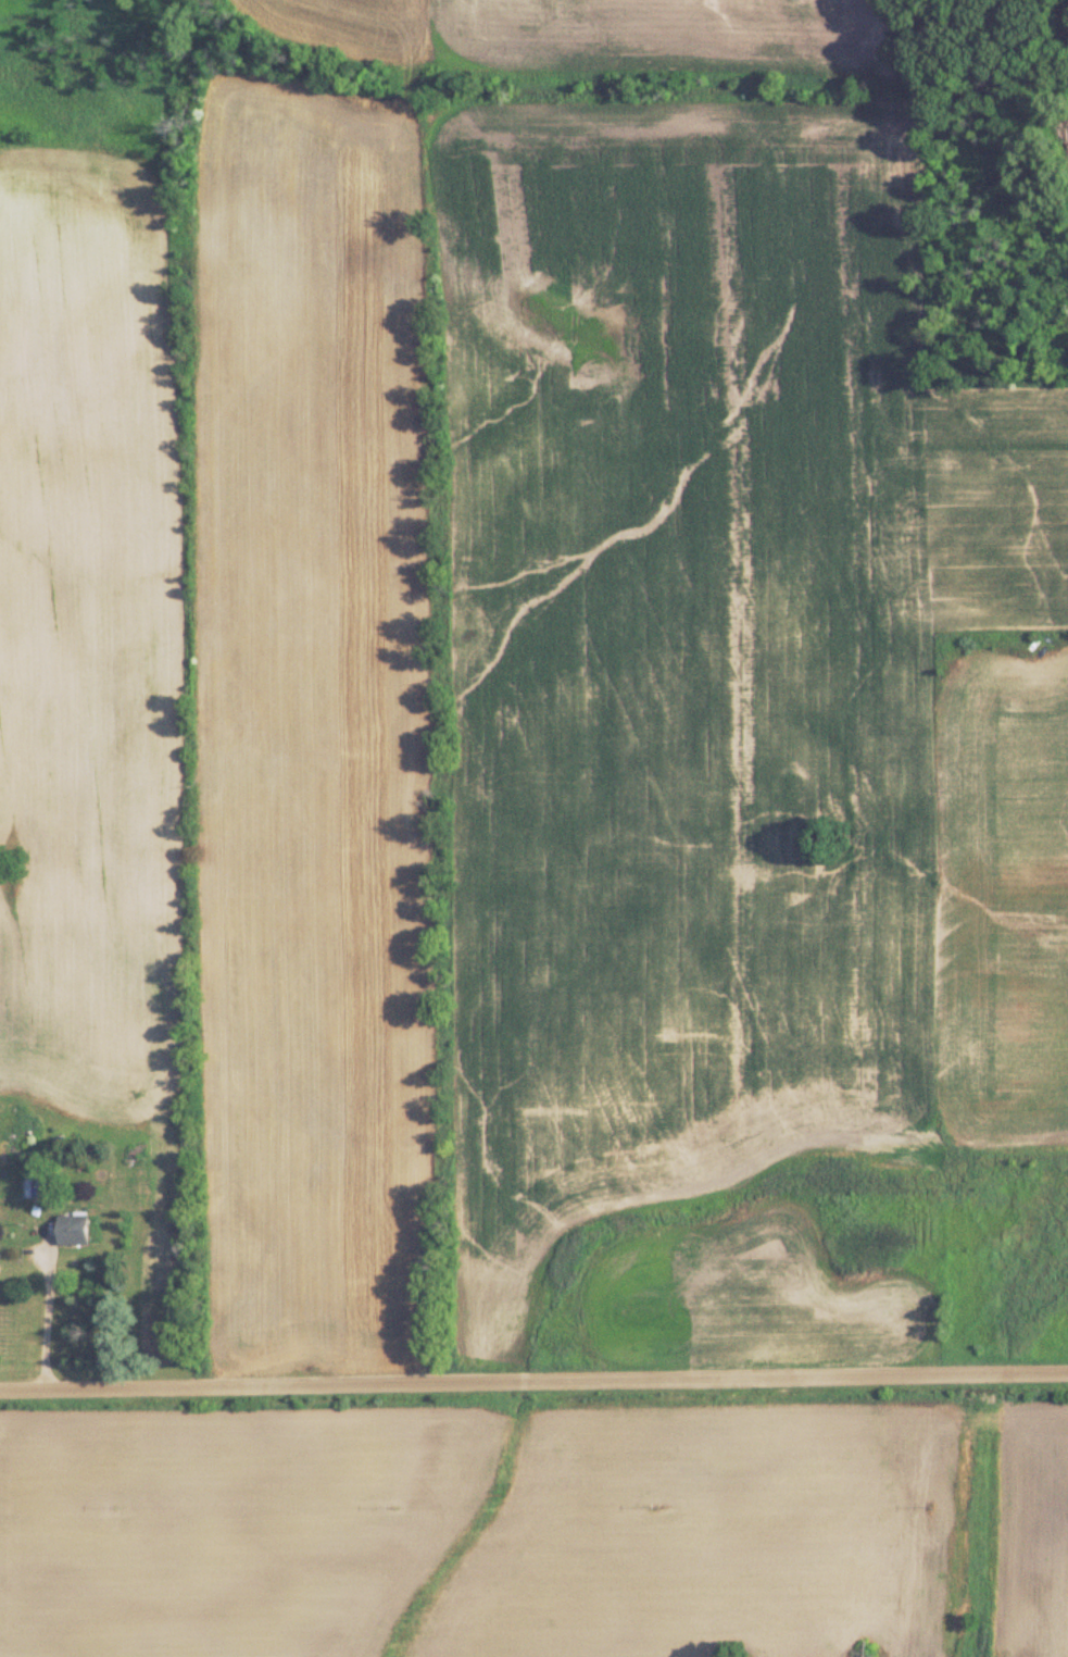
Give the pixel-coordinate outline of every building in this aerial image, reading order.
[(23,1178),(23,1196),(39,1196),(39,1178),(23,1178)] [(87,1244),(87,1214),(57,1215),(57,1244),(87,1244)]
